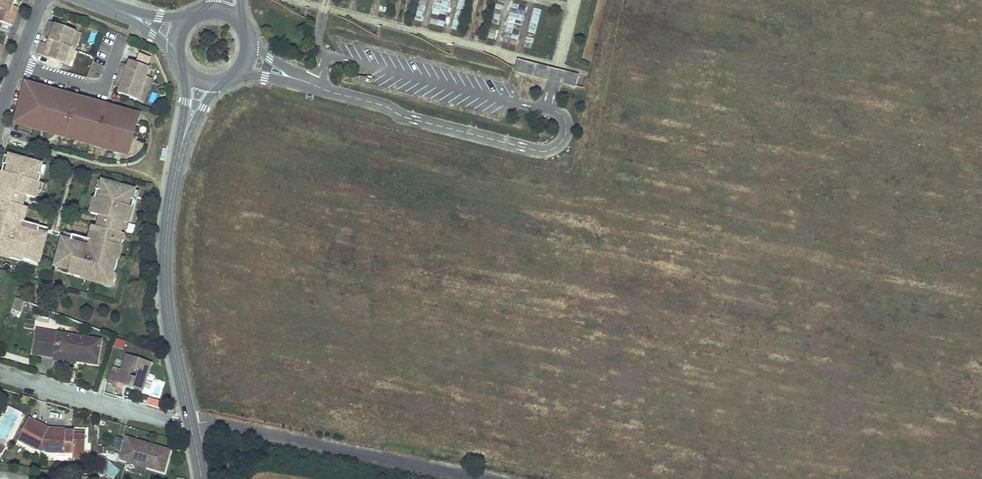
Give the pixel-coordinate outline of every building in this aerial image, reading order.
[(14,0),(0,0),(0,7),(0,8),(0,21),(12,26),(17,12),(10,10),(12,6),(14,0)] [(467,0),(456,0),(448,29),(458,32),(467,0)] [(530,45),(542,10),(535,7),(523,42),(530,45)] [(69,47),(74,34),(79,37),(81,33),(50,22),(48,29),(53,32),(52,35),(50,40),(69,47)] [(74,49),(79,37),(74,34),(69,47),(70,48),(74,49)] [(65,60),(70,48),(69,47),(50,40),(49,40),(47,45),(45,49),(41,47),(38,54),(68,65),(70,62),(65,60)] [(70,62),(74,49),(70,48),(65,60),(70,62)] [(121,68),(119,75),(149,86),(150,83),(145,81),(147,77),(150,68),(131,61),(129,67),(127,70),(121,68)] [(524,73),(527,64),(519,61),(517,70),(524,73)] [(532,75),(534,65),(527,64),(524,73),(525,73),(532,75)] [(546,78),(548,69),(540,67),(534,65),(532,75),(538,76),(546,78)] [(575,86),(577,76),(548,69),(546,78),(575,86)] [(138,100),(142,87),(148,89),(149,86),(119,75),(116,82),(122,84),(121,88),(119,93),(125,96),(138,100)] [(30,87),(21,120),(70,134),(79,101),(30,87)] [(143,103),(148,89),(142,87),(138,100),(143,103)] [(93,122),(94,119),(95,116),(95,112),(94,108),(91,107),(91,104),(85,102),(82,112),(81,116),(80,118),(80,121),(80,124),(79,127),(79,130),(79,133),(79,134),(79,135),(80,136),(81,137),(82,137),(83,137),(85,137),(86,137),(87,136),(87,135),(89,133),(90,130),(91,127),(92,125),(93,122)] [(138,117),(104,108),(94,141),(129,151),(138,117)] [(17,260),(19,255),(25,257),(40,261),(49,229),(26,222),(22,221),(26,207),(29,197),(35,198),(38,190),(36,190),(38,183),(39,183),(42,175),(39,174),(41,165),(10,156),(8,165),(5,164),(0,181),(0,189),(2,189),(0,195),(1,196),(0,200),(0,255),(17,260)] [(113,281),(124,241),(120,239),(121,234),(122,229),(123,230),(125,223),(129,224),(135,201),(133,200),(135,191),(103,182),(101,191),(98,190),(96,199),(97,199),(95,206),(94,206),(91,214),(97,216),(94,226),(91,240),(87,239),(65,233),(56,265),(70,269),(77,271),(75,276),(105,284),(107,279),(113,281)] [(21,313),(25,301),(16,297),(12,310),(21,313)] [(32,329),(34,322),(26,320),(24,328),(32,329)] [(97,364),(101,341),(38,330),(35,354),(55,357),(55,361),(75,364),(79,361),(97,364)] [(124,350),(126,342),(116,339),(114,346),(124,350)] [(109,383),(117,386),(118,383),(143,391),(152,363),(127,355),(120,375),(113,372),(109,383)] [(85,459),(85,436),(66,435),(67,431),(67,429),(49,429),(29,418),(18,440),(36,449),(41,440),(43,441),(49,441),(48,453),(73,454),(73,459),(85,459)] [(164,472),(170,451),(127,438),(121,460),(164,472)] [(48,453),(49,441),(43,441),(41,440),(36,449),(48,453)]
